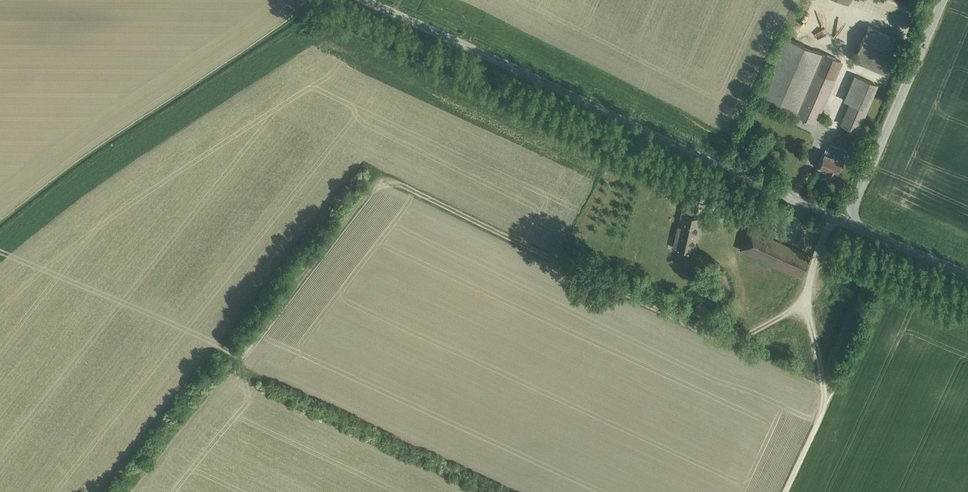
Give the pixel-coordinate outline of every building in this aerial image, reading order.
[(866,30),(895,42),(897,36),(869,24),(866,30)] [(895,42),(866,30),(854,59),(882,71),(895,42)] [(785,37),(760,98),(796,113),(796,114),(817,122),(843,60),(823,52),(822,52),(785,37)] [(849,102),(841,123),(857,130),(877,84),(854,74),(843,100),(849,102)] [(826,149),(818,167),(827,171),(826,173),(834,176),(835,174),(836,175),(838,168),(840,169),(848,152),(830,144),(827,149),(826,149)] [(684,214),(698,217),(699,210),(682,206),(679,221),(682,221),(684,214)] [(684,214),(682,221),(681,226),(678,226),(673,248),(693,252),(701,218),(698,217),(684,214)] [(749,228),(740,250),(801,277),(810,256),(749,228)]
